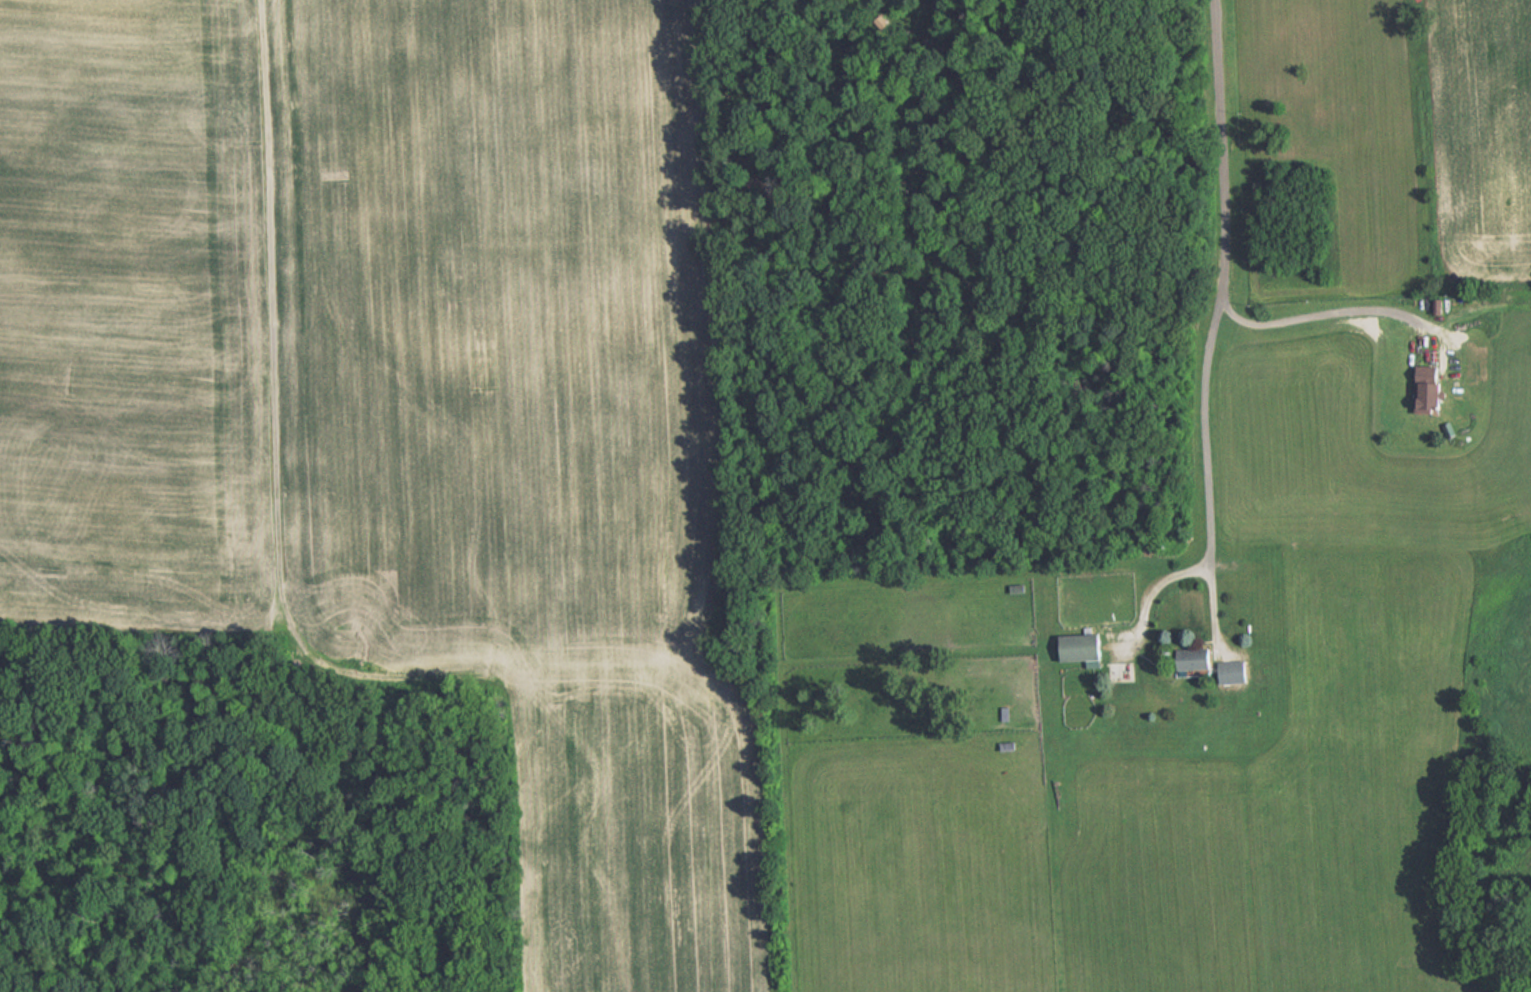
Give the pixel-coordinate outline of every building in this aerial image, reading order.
[(1443,366),(1415,366),(1415,411),(1443,411),(1443,366)] [(1104,633),(1064,634),(1064,660),(1104,660),(1104,633)] [(1182,670),(1214,668),(1213,649),(1180,651),(1182,670)] [(1248,682),(1248,660),(1221,660),(1221,682),(1248,682)] [(1003,720),(1010,719),(1009,707),(1002,708),(1003,720)]
